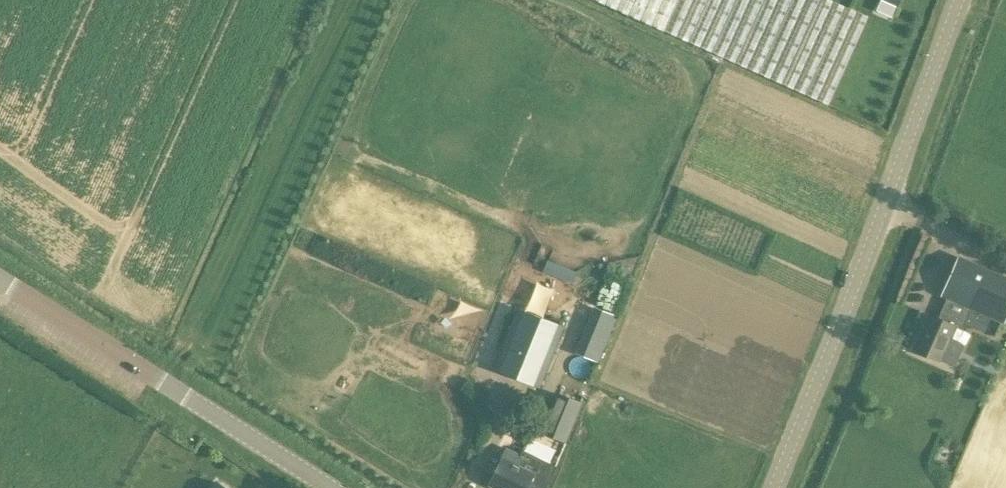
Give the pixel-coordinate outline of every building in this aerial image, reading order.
[(664,31),(665,30),(723,57),(829,106),(853,51),(868,17),(831,0),(594,0),(664,31)] [(938,318),(929,314),(914,350),(940,360),(951,364),(956,362),(963,346),(961,341),(950,336),(954,326),(962,329),(970,310),(1004,324),(1005,319),(1005,276),(958,255),(940,297),(945,299),(938,318)] [(540,386),(564,326),(518,307),(493,367),(540,386)] [(569,360),(580,365),(585,355),(596,360),(611,327),(589,317),(569,360)] [(539,431),(566,442),(582,401),(555,391),(539,431)] [(526,487),(527,487),(545,487),(556,465),(522,449),(520,453),(508,447),(506,450),(490,484),(497,487),(526,487)]
